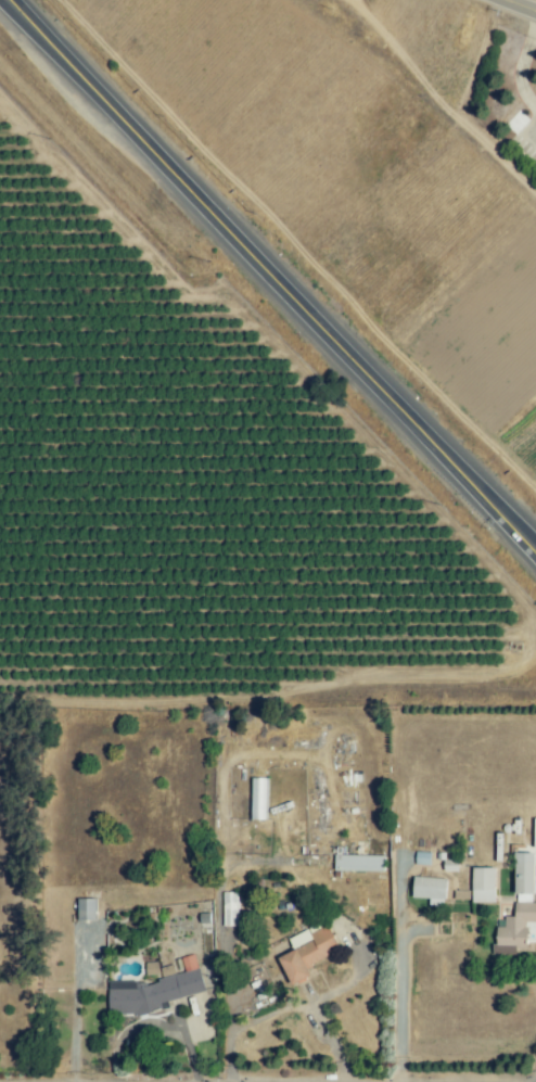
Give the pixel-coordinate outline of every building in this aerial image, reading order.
[(265,820),(266,778),(249,778),(249,819),(265,820)] [(430,865),(430,853),(415,852),(415,864),(430,865)] [(534,853),(516,853),(515,902),(534,902),(534,853)] [(384,856),(334,854),(334,870),(384,872),(384,856)] [(472,902),(495,902),(495,868),(473,868),(472,902)] [(412,898),(429,899),(429,905),(445,906),(446,878),(413,877),(412,898)] [(223,926),(237,925),(237,892),(223,892),(223,926)] [(95,899),(78,899),(78,921),(96,920),(95,899)] [(527,923),(535,923),(535,903),(515,902),(515,916),(504,916),(504,927),(495,927),(495,955),(516,955),(516,948),(527,948),(527,923)] [(291,985),(310,976),(306,967),(340,950),(328,925),(308,934),(312,941),(278,956),(291,985)] [(113,1019),(169,1006),(168,1001),(205,992),(195,954),(181,957),(185,974),(146,982),(145,977),(105,986),(113,1019)]
